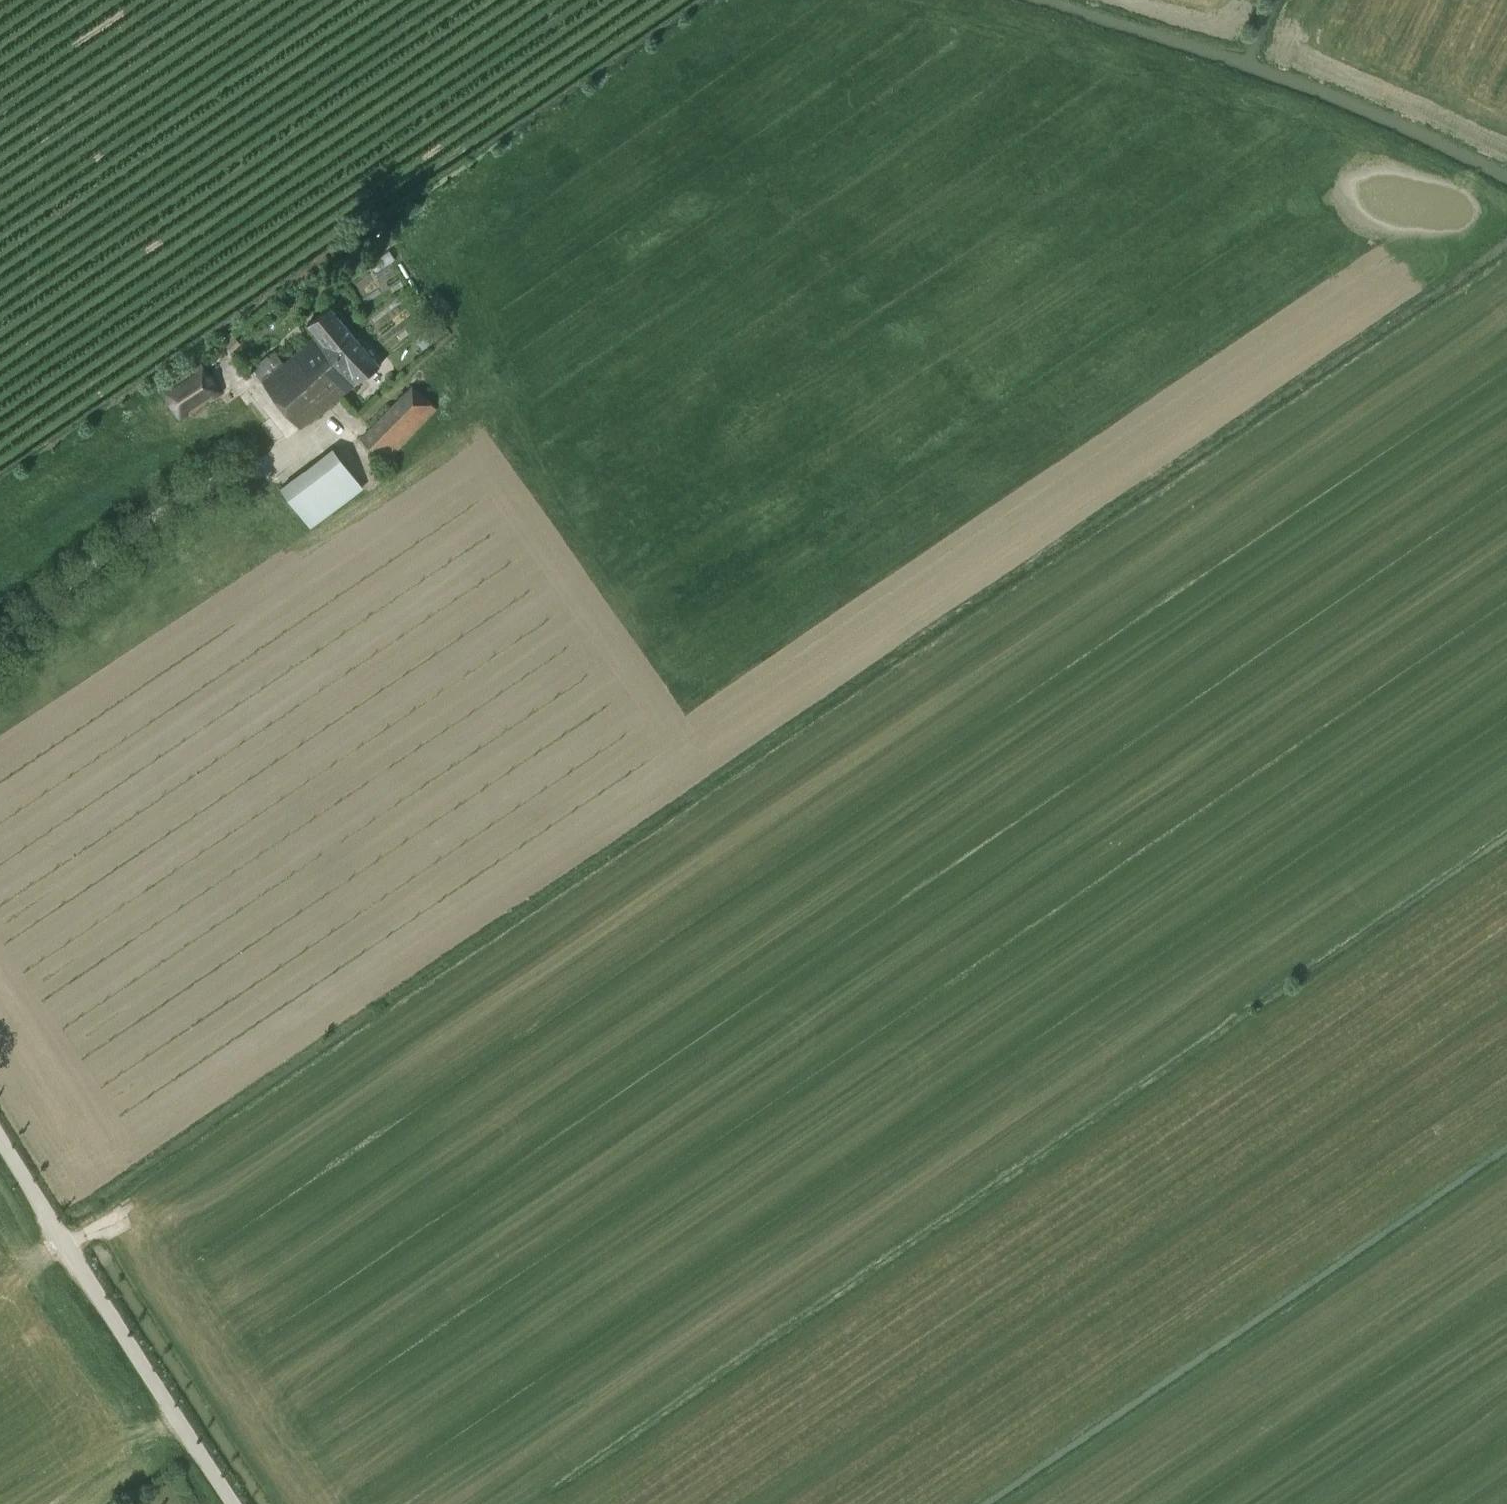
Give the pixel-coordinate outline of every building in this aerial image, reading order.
[(331,304),(307,324),(316,334),(312,337),(329,358),(356,334),(331,304)] [(356,334),(329,358),(353,387),(381,364),(356,334)] [(312,337),(283,362),(323,410),(353,387),(329,358),(312,337)] [(160,390),(179,419),(222,391),(203,362),(160,390)] [(283,362),(261,381),(300,428),(323,410),(283,362)] [(411,383),(339,458),(366,483),(437,408),(411,383)] [(280,486),(310,526),(363,488),(330,448),(280,486)]
